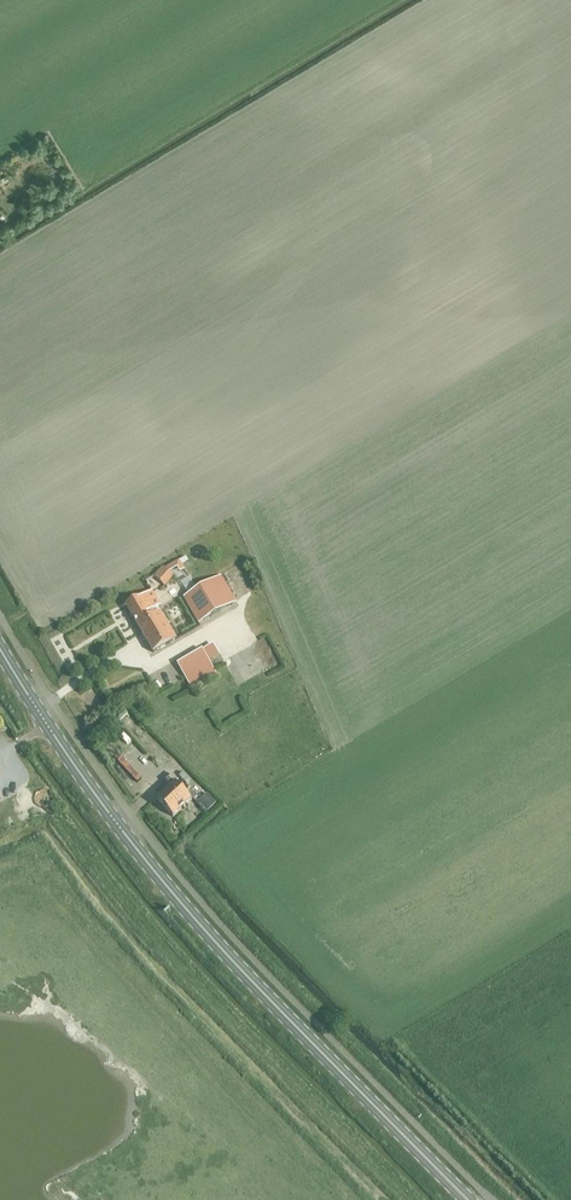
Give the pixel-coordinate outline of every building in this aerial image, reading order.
[(154,577),(164,586),(173,577),(163,568),(154,577)] [(194,568),(186,572),(191,580),(199,576),(194,568)] [(183,597),(199,623),(236,602),(221,575),(183,597)] [(151,612),(160,606),(152,592),(143,598),(142,596),(126,605),(153,652),(176,639),(160,611),(153,616),(151,612)] [(177,639),(185,634),(178,623),(171,628),(177,639)] [(121,653),(138,653),(138,646),(131,646),(131,639),(121,638),(121,653)] [(177,664),(191,689),(216,674),(202,649),(177,664)] [(275,660),(268,664),(261,651),(256,653),(266,671),(278,664),(275,660)] [(220,670),(227,683),(233,680),(226,667),(220,670)] [(220,674),(210,684),(215,689),(224,678),(220,674)] [(240,699),(247,696),(242,687),(235,691),(240,699)] [(88,731),(93,738),(101,732),(96,725),(88,731)] [(165,757),(169,763),(178,756),(174,751),(165,757)] [(189,788),(184,792),(177,784),(179,782),(174,775),(166,782),(171,788),(157,800),(173,818),(197,797),(189,788)] [(197,803),(206,813),(216,804),(207,794),(197,803)]
